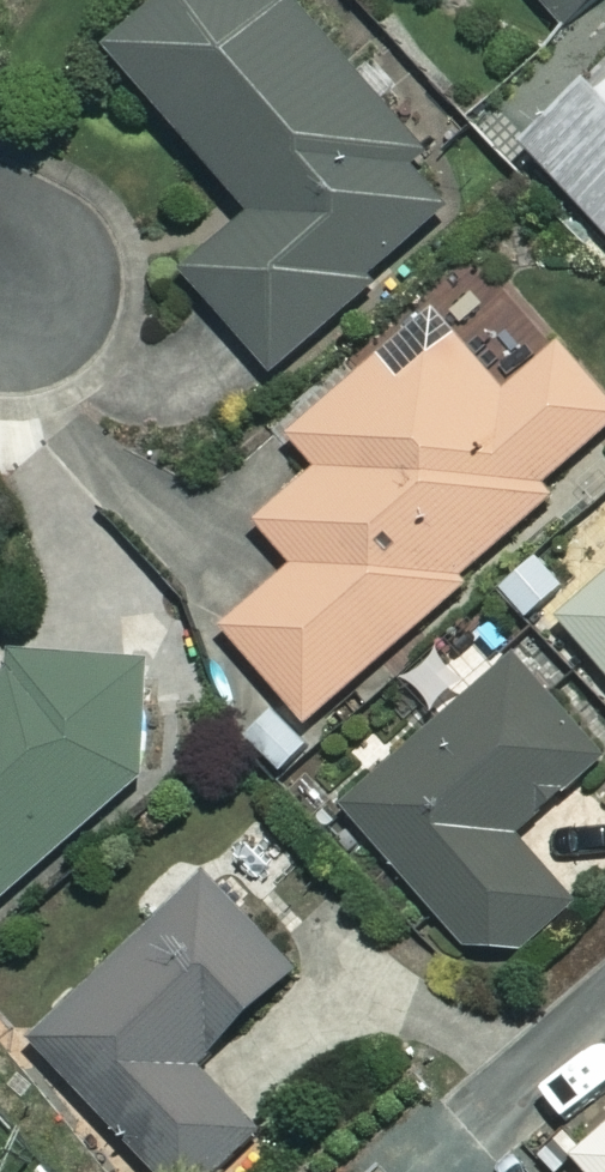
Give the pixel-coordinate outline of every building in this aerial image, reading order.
[(197,0),(172,0),(112,53),(253,214),(184,274),(273,376),(369,292),(364,286),(451,210),(393,143),(404,133),(293,6),(271,0),(231,0),(209,14),(197,0)] [(601,0),(541,0),(571,33),(601,0)] [(524,145),(604,232),(604,64),(524,145)] [(450,334),(395,383),(371,356),(287,432),(319,467),(257,523),(296,566),(224,631),(309,724),(454,591),(449,585),(544,499),(535,489),(604,425),(604,399),(557,347),(505,395),(450,334)] [(561,619),(604,671),(604,581),(561,619)] [(176,750),(81,641),(41,677),(26,659),(0,681),(0,902),(176,750)] [(472,952),(514,956),(573,906),(514,838),(603,761),(516,660),(347,807),(472,952)] [(212,880),(35,1045),(154,1171),(221,1171),(259,1136),(196,1069),(299,973),(212,880)] [(571,1154),(586,1171),(604,1171),(604,1125),(571,1154)]
